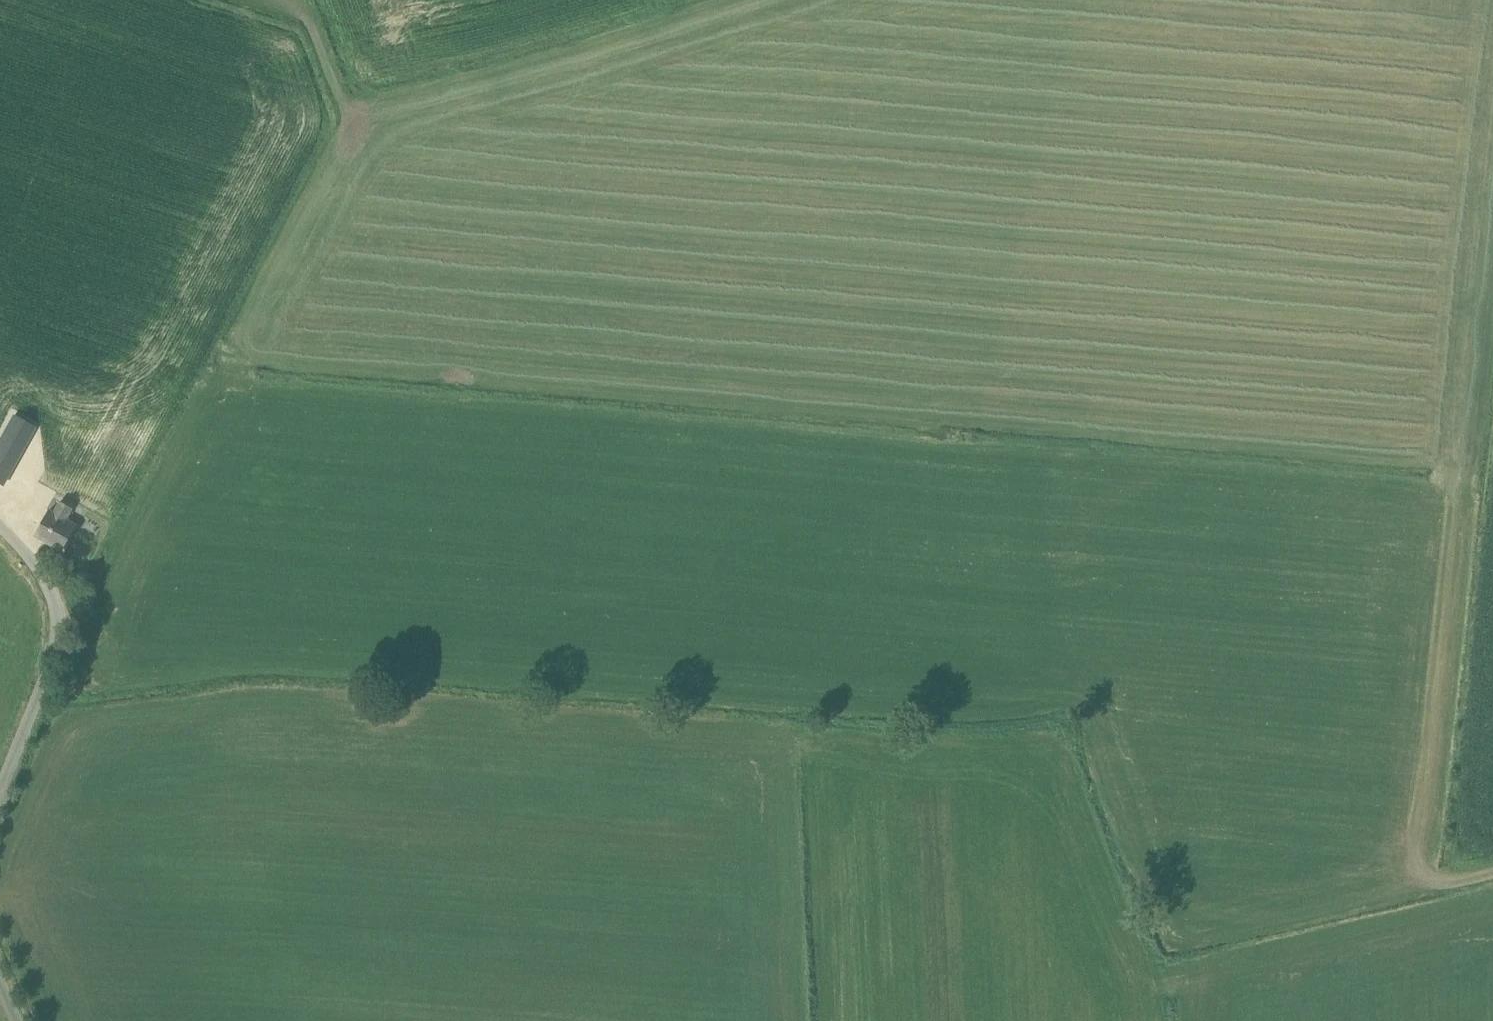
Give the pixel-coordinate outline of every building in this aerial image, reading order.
[(16,463),(35,428),(15,417),(0,443),(0,454),(16,463)] [(76,525),(66,520),(72,509),(60,502),(54,513),(49,511),(35,537),(61,551),(76,525)]
